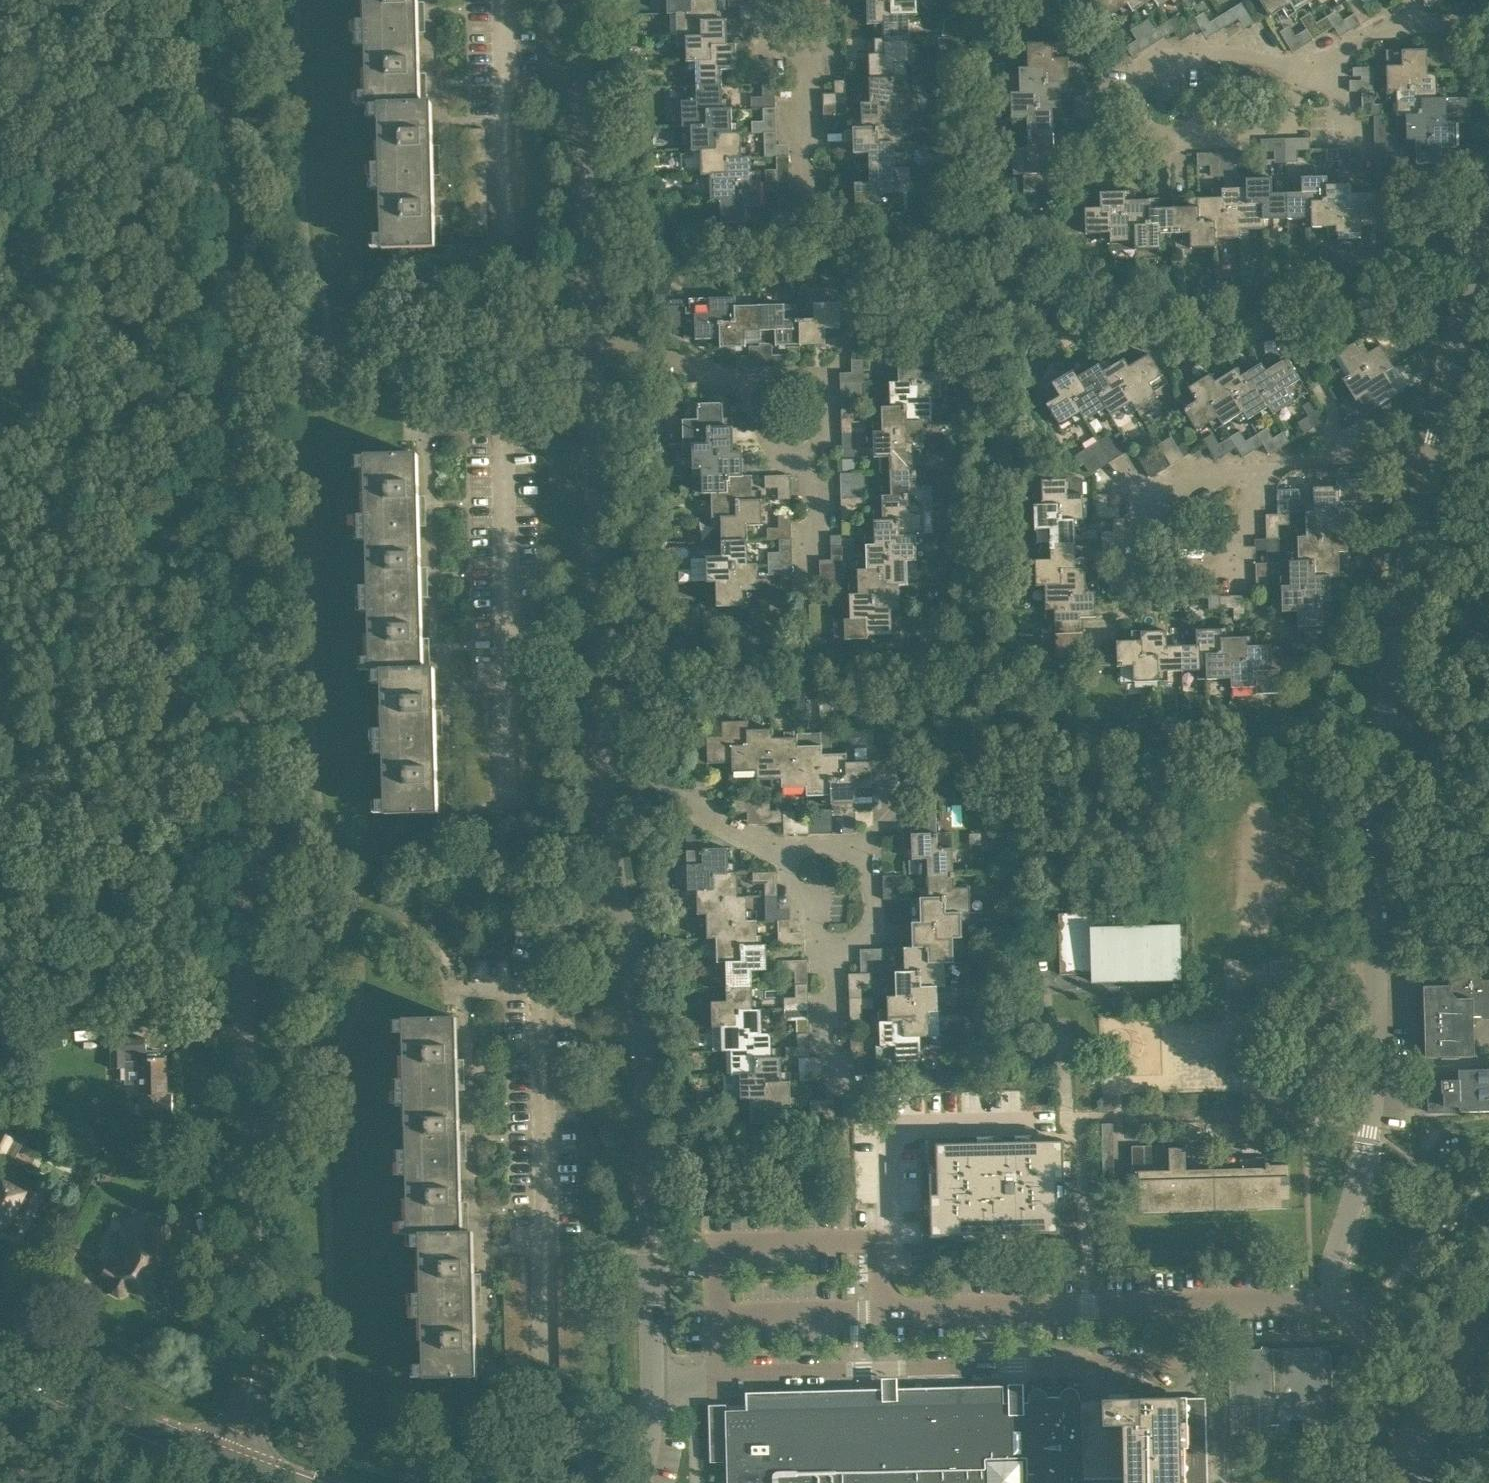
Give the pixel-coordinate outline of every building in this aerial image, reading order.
[(379,107),(420,103),(417,0),(365,0),(368,107),(379,107)] [(676,14),(691,13),(691,0),(667,0),(668,14),(676,14)] [(686,38),(702,37),(701,21),(718,20),(717,0),(691,0),(691,13),(676,14),(677,38),(686,38)] [(884,38),(909,37),(909,14),(908,13),(892,14),(891,0),(867,0),(868,24),(874,24),(875,39),(884,38)] [(892,14),(908,13),(909,14),(917,14),(917,0),(891,0),(892,14)] [(1107,18),(1127,5),(1128,5),(1125,0),(1096,0),(1107,18)] [(1128,5),(1127,5),(1132,13),(1153,0),(1125,0),(1128,5)] [(1269,17),(1290,4),(1291,4),(1288,0),(1259,0),(1269,17)] [(1291,4),(1290,4),(1295,12),(1315,0),(1288,0),(1291,4)] [(740,7),(740,20),(753,19),(752,7),(740,7)] [(1232,9),(1221,15),(1228,26),(1238,20),(1232,9)] [(1343,21),(1350,31),(1361,24),(1354,14),(1343,21)] [(845,15),(845,28),(858,28),(857,15),(845,15)] [(1228,26),(1221,15),(1210,22),(1217,33),(1228,26)] [(1316,23),(1323,34),(1334,27),(1327,17),(1316,23)] [(1182,25),(1190,36),(1201,30),(1194,18),(1182,25)] [(687,62),(696,62),(696,61),(711,61),(711,45),(728,44),(727,19),(718,20),(701,21),(702,37),(686,38),(687,62)] [(1155,28),(1162,39),(1173,32),(1167,21),(1155,28)] [(1027,28),(1028,68),(1043,68),(1043,84),(1061,84),(1070,84),(1069,58),(1053,59),(1052,28),(1027,28)] [(1295,36),(1302,47),(1313,40),(1306,29),(1295,36)] [(869,54),(869,79),(895,78),(894,63),(910,63),(909,37),(884,38),(884,53),(869,54)] [(1125,47),(1132,57),(1143,51),(1136,40),(1125,47)] [(696,62),(697,85),(722,85),(722,70),(737,69),(736,44),(728,44),(711,45),(711,61),(696,61),(696,62)] [(1387,92),(1396,92),(1396,91),(1411,91),(1411,75),(1428,74),(1428,73),(1427,49),(1386,51),(1385,51),(1387,92)] [(846,51),(846,64),(859,64),(859,51),(846,51)] [(1373,80),(1373,67),(1353,68),(1353,77),(1362,76),(1362,80),(1373,80)] [(1019,68),(1020,92),(1020,93),(1035,93),(1035,109),(1052,108),(1052,109),(1061,108),(1061,84),(1043,84),(1043,68),(1028,68),(1019,68)] [(759,71),(750,71),(751,84),(759,84),(762,84),(763,84),(763,71),(759,71)] [(1396,116),(1405,116),(1405,115),(1421,115),(1420,99),(1437,98),(1436,73),(1428,73),(1428,74),(1411,75),(1411,91),(1396,91),(1396,92),(1396,116)] [(869,79),(870,102),(870,103),(885,103),(885,118),(903,118),(912,118),(911,92),(895,93),(895,78),(869,79)] [(834,80),(835,93),(847,93),(847,80),(834,80)] [(1086,83),(1086,96),(1099,96),(1098,82),(1086,83)] [(763,84),(762,84),(763,92),(775,92),(775,83),(763,84)] [(682,127),(691,127),(691,126),(707,126),(706,109),(723,109),(723,108),(722,85),(697,85),(697,100),(681,101),(682,127)] [(1361,92),(1362,105),(1374,104),(1374,91),(1361,92)] [(1027,118),(1028,133),(1053,133),(1052,109),(1052,108),(1035,109),(1035,93),(1020,93),(1020,92),(1011,93),(1012,119),(1027,118)] [(1406,140),(1415,140),(1415,139),(1430,139),(1430,123),(1447,122),(1446,97),(1437,98),(1420,99),(1421,115),(1405,115),(1405,116),(1406,140)] [(861,103),(862,127),(862,128),(877,127),(877,142),(895,142),(895,143),(903,143),(903,118),(885,118),(885,103),(870,103),(870,102),(861,103)] [(420,103),(379,107),(383,250),(435,248),(431,103),(420,103)] [(692,151),(701,151),(701,150),(716,150),(716,134),(733,133),(733,132),(732,108),(723,108),(723,109),(706,109),(707,126),(691,126),(691,127),(692,151)] [(763,108),(763,121),(776,121),(776,108),(763,108)] [(1373,116),(1374,129),(1386,128),(1386,115),(1373,116)] [(824,117),(824,129),(837,129),(836,116),(824,117)] [(1087,119),(1087,132),(1100,131),(1099,118),(1087,119)] [(1415,139),(1415,140),(1416,164),(1442,163),(1441,148),(1457,147),(1456,121),(1447,122),(1430,123),(1430,139),(1415,139)] [(870,152),(870,168),(895,167),(895,143),(895,142),(877,142),(877,127),(862,128),(862,127),(853,127),(854,153),(870,152)] [(702,175),(710,175),(710,174),(727,174),(726,158),(742,157),(742,156),(741,132),(733,132),(733,133),(716,134),(716,150),(701,150),(701,151),(702,175)] [(764,132),(764,145),(777,145),(777,132),(764,132)] [(1053,133),(1028,133),(1028,148),(1013,148),(1013,174),(1039,173),(1038,158),(1054,157),(1053,133)] [(1296,138),(1296,150),(1310,150),(1309,137),(1296,138)] [(1260,139),(1261,151),(1274,151),(1274,138),(1260,139)] [(1326,150),(1326,162),(1339,161),(1338,150),(1326,150)] [(1233,152),(1233,165),(1246,164),(1246,152),(1233,152)] [(1375,152),(1375,165),(1387,164),(1386,152),(1375,152)] [(1197,154),(1197,166),(1210,165),(1210,153),(1197,154)] [(711,199),(720,199),(720,198),(736,198),(736,181),(752,181),(752,180),(751,156),(742,156),(742,157),(726,158),(727,174),(710,174),(710,175),(711,199)] [(776,156),(777,169),(789,169),(789,156),(776,156)] [(1124,156),(1125,168),(1137,168),(1137,156),(1124,156)] [(855,183),(856,209),(890,207),(889,192),(896,192),(895,167),(870,168),(871,182),(855,183)] [(1302,192),(1287,193),(1288,219),(1311,218),(1311,201),(1328,200),(1327,185),(1328,185),(1327,176),(1301,177),(1302,192)] [(1246,179),(1246,188),(1247,188),(1248,204),(1264,203),(1264,220),(1265,220),(1288,219),(1287,193),(1272,193),(1271,178),(1246,179)] [(720,198),(720,199),(721,223),(746,222),(746,206),(761,206),(760,180),(752,180),(752,181),(736,181),(736,198),(720,198)] [(1352,184),(1328,185),(1327,185),(1328,200),(1311,201),(1311,218),(1311,227),(1335,226),(1336,226),(1336,209),(1352,208),(1351,193),(1352,193),(1352,184)] [(1024,186),(1024,198),(1036,198),(1036,185),(1024,186)] [(1221,189),(1222,198),(1223,213),(1239,213),(1240,229),(1265,229),(1265,220),(1264,220),(1264,203),(1248,204),(1247,188),(1246,188),(1221,189)] [(778,192),(778,205),(791,205),(790,192),(778,192)] [(1086,234),(1110,233),(1110,216),(1126,215),(1126,200),(1126,192),(1100,193),(1101,208),(1085,208),(1086,234)] [(1376,193),(1352,193),(1351,193),(1352,208),(1336,209),(1336,226),(1335,226),(1336,235),(1362,234),(1361,219),(1377,218),(1376,193)] [(1197,199),(1198,207),(1199,223),(1216,222),(1216,239),(1241,238),(1240,229),(1239,213),(1223,213),(1222,198),(1197,199)] [(463,201),(464,213),(487,212),(487,200),(463,201)] [(1110,242),(1134,241),(1135,241),(1134,224),(1151,224),(1150,208),(1151,208),(1151,200),(1126,200),(1126,215),(1110,216),(1110,233),(1110,242)] [(1198,207),(1174,208),(1175,234),(1190,233),(1190,249),(1216,248),(1216,239),(1216,222),(1199,223),(1198,207)] [(1032,224),(1032,208),(1021,208),(1021,224),(1032,224)] [(1135,241),(1134,241),(1135,250),(1161,249),(1160,234),(1175,234),(1174,208),(1151,208),(1150,208),(1151,224),(1134,224),(1135,241)] [(464,213),(464,225),(488,224),(487,212),(464,213)] [(1061,222),(1061,235),(1075,234),(1074,222),(1061,222)] [(488,224),(464,225),(464,237),(488,236),(488,224)] [(465,247),(465,259),(480,259),(479,247),(465,247)] [(1300,280),(1300,274),(1295,270),(1289,270),(1290,280),(1300,280)] [(1234,287),(1234,277),(1218,278),(1219,288),(1234,287)] [(736,321),(735,306),(736,306),(736,297),(710,298),(690,298),(690,308),(686,308),(685,298),(667,299),(668,327),(671,327),(684,327),(695,326),(696,339),(720,339),(719,322),(736,321)] [(814,319),(799,319),(801,345),(826,344),(825,337),(841,337),(841,328),(840,302),(814,303),(814,319)] [(851,302),(852,315),(864,314),(864,302),(851,302)] [(784,304),(759,305),(760,330),(775,330),(776,346),(801,345),(799,319),(785,320),(784,304)] [(720,339),(720,347),(746,346),(746,344),(761,343),(760,330),(759,305),(736,306),(735,306),(736,321),(719,322),(720,339)] [(1143,331),(1138,322),(1128,328),(1134,337),(1143,331)] [(1337,354),(1350,375),(1363,367),(1371,381),(1386,371),(1386,372),(1394,367),(1372,332),(1337,354)] [(1307,354),(1314,364),(1324,358),(1318,347),(1307,354)] [(773,355),(773,367),(786,367),(785,354),(773,355)] [(1149,354),(1129,366),(1128,367),(1136,379),(1123,388),(1132,402),(1131,403),(1136,410),(1158,397),(1150,384),(1163,376),(1149,354)] [(737,356),(737,368),(750,368),(750,355),(737,356)] [(897,358),(898,382),(914,382),(915,398),(931,397),(931,398),(940,398),(939,372),(923,372),(923,357),(897,358)] [(1287,358),(1267,370),(1266,370),(1274,383),(1261,392),(1269,407),(1274,414),(1296,401),(1309,393),(1301,379),(1287,358)] [(851,359),(852,372),(864,372),(864,359),(851,359)] [(1124,359),(1104,371),(1103,372),(1111,384),(1097,393),(1106,408),(1111,416),(1131,403),(1132,402),(1123,388),(1136,379),(1128,367),(1129,366),(1124,359)] [(1262,363),(1241,376),(1249,389),(1235,398),(1244,412),(1243,412),(1248,420),(1269,407),(1261,392),(1274,383),(1266,370),(1267,370),(1262,363)] [(1099,364),(1078,377),(1086,390),(1072,398),(1081,413),(1085,421),(1106,408),(1097,393),(1111,384),(1103,372),(1104,371),(1099,364)] [(1364,414),(1370,411),(1376,422),(1406,404),(1386,372),(1386,371),(1371,381),(1363,367),(1350,375),(1342,379),(1364,414)] [(1236,368),(1215,381),(1224,394),(1209,403),(1218,417),(1222,425),(1243,412),(1244,412),(1235,398),(1249,389),(1241,376),(1236,368)] [(1078,377),(1073,369),(1051,383),(1059,396),(1047,404),(1060,426),(1081,413),(1072,398),(1086,390),(1078,377)] [(1215,381),(1211,373),(1189,387),(1197,400),(1184,408),(1197,430),(1218,417),(1209,403),(1224,394),(1215,381)] [(890,382),(890,406),(890,407),(906,406),(907,423),(923,422),(923,423),(932,422),(931,398),(931,397),(915,398),(914,382),(898,382),(890,382)] [(841,396),(841,408),(854,408),(853,395),(841,396)] [(683,446),(692,445),(708,444),(707,429),(724,428),(724,427),(723,403),(698,404),(698,407),(686,407),(686,420),(682,420),(683,446)] [(881,406),(882,431),(882,432),(897,431),(898,448),(915,447),(924,447),(923,423),(923,422),(907,423),(906,406),(890,407),(890,406),(881,406)] [(854,408),(841,408),(841,421),(854,421),(854,408)] [(1393,431),(1414,417),(1410,410),(1389,424),(1393,431)] [(1298,422),(1305,433),(1315,427),(1308,416),(1298,422)] [(701,469),(717,469),(716,453),(734,452),(734,451),(733,427),(724,427),(724,428),(707,429),(708,444),(692,445),(693,469),(701,469)] [(915,470),(915,447),(898,448),(897,431),(882,432),(882,431),(873,431),(874,457),(881,457),(881,472),(890,471),(915,470)] [(1273,437),(1280,448),(1291,442),(1284,431),(1273,437)] [(1246,440),(1253,451),(1265,444),(1258,433),(1246,440)] [(1219,443),(1226,454),(1237,447),(1231,436),(1219,443)] [(1114,445),(1121,455),(1132,449),(1125,438),(1114,445)] [(1192,452),(1185,442),(1177,446),(1184,457),(1192,452)] [(842,444),(842,457),(855,457),(855,444),(842,444)] [(1095,457),(1089,447),(1078,453),(1084,464),(1095,457)] [(702,493),(711,493),(711,492),(727,491),(726,476),(743,475),(743,451),(734,451),(734,452),(716,453),(717,469),(701,469),(702,493)] [(366,456),(368,563),(420,561),(417,454),(366,456)] [(1153,461),(1160,471),(1171,465),(1165,454),(1153,461)] [(854,471),(854,459),(842,459),(842,471),(854,471)] [(890,471),(891,495),(906,494),(907,511),(923,510),(923,511),(932,511),(931,485),(916,485),(915,470),(890,471)] [(840,473),(840,486),(853,485),(852,472),(840,473)] [(712,517),(721,517),(721,516),(736,516),(735,501),(753,500),(752,499),(752,475),(743,475),(726,476),(727,491),(711,492),(711,493),(712,517)] [(765,475),(765,488),(778,487),(777,475),(765,475)] [(1041,480),(1042,504),(1042,505),(1058,504),(1059,519),(1075,518),(1075,519),(1084,519),(1082,478),(1041,480)] [(1279,491),(1297,489),(1296,478),(1278,480),(1279,491)] [(1314,487),(1314,511),(1314,512),(1330,511),(1330,528),(1347,527),(1356,527),(1355,501),(1361,501),(1360,480),(1347,481),(1347,480),(1336,480),(1337,486),(1314,487)] [(882,495),(882,519),(882,520),(898,519),(898,535),(915,535),(924,535),(923,511),(923,510),(907,511),(906,494),(891,495),(882,495)] [(1095,494),(1095,506),(1108,506),(1108,494),(1095,494)] [(721,517),(721,541),(747,540),(747,525),(762,525),(761,499),(752,499),(753,500),(735,501),(736,516),(721,516),(721,517)] [(1290,513),(1290,500),(1277,500),(1277,503),(1278,513),(1290,513)] [(1049,530),(1050,544),(1076,543),(1075,519),(1075,518),(1059,519),(1058,504),(1042,505),(1042,504),(1033,504),(1034,530),(1049,530)] [(1112,518),(1119,518),(1119,506),(1108,506),(1095,506),(1096,518),(1112,518)] [(841,510),(841,522),(854,522),(854,509),(841,510)] [(1305,512),(1306,536),(1306,537),(1321,536),(1322,551),(1339,551),(1339,552),(1348,551),(1347,527),(1330,528),(1330,511),(1314,512),(1314,511),(1305,512)] [(778,514),(779,527),(791,527),(791,514),(778,514)] [(1112,518),(1112,531),(1125,530),(1125,518),(1119,518),(1112,518)] [(873,520),(874,544),(874,545),(890,544),(890,560),(907,559),(907,560),(916,560),(915,535),(898,535),(898,519),(882,520),(882,519),(873,520)] [(854,522),(841,522),(842,534),(854,534),(854,522)] [(1267,526),(1267,538),(1279,538),(1279,525),(1267,526)] [(1297,536),(1298,561),(1298,562),(1313,561),(1313,576),(1331,576),(1340,576),(1339,552),(1339,551),(1322,551),(1321,536),(1306,537),(1306,536),(1297,536)] [(779,539),(780,552),(792,551),(792,539),(779,539)] [(748,563),(747,540),(721,541),(722,556),(706,556),(706,557),(693,558),(693,581),(707,581),(707,582),(716,582),(716,581),(732,580),(731,565),(748,565),(748,563)] [(1036,586),(1044,585),(1061,584),(1060,568),(1077,568),(1077,567),(1076,543),(1050,544),(1050,560),(1035,560),(1036,586)] [(865,544),(866,569),(881,569),(882,585),(899,584),(899,585),(908,585),(907,560),(907,559),(890,560),(890,544),(874,545),(874,544),(865,544)] [(831,546),(831,559),(844,559),(844,546),(831,546)] [(1267,550),(1267,563),(1280,562),(1280,550),(1267,550)] [(1113,554),(1113,567),(1126,566),(1126,553),(1113,554)] [(371,671),(382,671),(423,668),(420,561),(368,563),(371,671)] [(1289,561),(1290,585),(1290,586),(1306,585),(1306,601),(1323,601),(1332,601),(1331,576),(1313,576),(1313,561),(1298,562),(1298,561),(1289,561)] [(716,581),(716,582),(717,606),(742,605),(742,589),(757,589),(757,563),(748,563),(748,565),(731,565),(732,580),(716,581)] [(1045,610),(1054,609),(1069,608),(1069,592),(1086,592),(1086,591),(1085,567),(1077,567),(1077,568),(1060,568),(1061,584),(1044,585),(1045,610)] [(857,569),(858,594),(873,593),(874,610),(891,609),(891,610),(900,609),(899,585),(899,584),(882,585),(881,569),(866,569),(857,569)] [(780,574),(781,587),(793,587),(793,574),(780,574)] [(1256,575),(1256,587),(1269,587),(1268,574),(1256,575)] [(1123,591),(1122,579),(1109,579),(1110,591),(1123,591)] [(820,583),(820,595),(833,595),(833,582),(820,583)] [(1290,586),(1290,585),(1281,586),(1282,612),(1297,611),(1298,627),(1324,626),(1323,601),(1306,601),(1306,585),(1290,586)] [(1195,586),(1196,598),(1208,598),(1208,586),(1195,586)] [(1151,587),(1152,599),(1164,599),(1164,587),(1151,587)] [(1054,609),(1055,634),(1081,633),(1080,617),(1096,617),(1095,591),(1086,591),(1086,592),(1069,592),(1069,608),(1054,609)] [(858,594),(850,594),(850,618),(834,619),(834,627),(821,628),(810,628),(810,639),(867,638),(867,634),(891,634),(891,610),(891,609),(874,610),(873,593),(858,594)] [(678,609),(675,596),(665,599),(668,612),(678,609)] [(1220,596),(1221,609),(1233,608),(1233,596),(1220,596)] [(1165,607),(1164,599),(1156,599),(1156,608),(1165,607)] [(821,615),(821,628),(834,627),(834,619),(834,615),(821,615)] [(1182,671),(1206,670),(1207,670),(1206,655),(1221,654),(1221,638),(1222,637),(1221,629),(1196,629),(1196,645),(1182,645),(1182,671)] [(1158,672),(1159,672),(1182,671),(1182,645),(1167,646),(1166,630),(1140,631),(1141,640),(1142,655),(1158,655),(1158,672)] [(1206,679),(1231,679),(1231,663),(1247,662),(1246,646),(1246,637),(1222,637),(1221,638),(1221,654),(1206,655),(1207,670),(1206,670),(1206,679)] [(1312,638),(1312,650),(1324,650),(1324,638),(1312,638)] [(1159,681),(1159,672),(1158,672),(1158,655),(1142,655),(1141,640),(1117,641),(1117,642),(1117,666),(1133,666),(1133,682),(1159,681)] [(1117,666),(1117,642),(1105,643),(1105,654),(1105,667),(1117,666)] [(1055,645),(1056,658),(1068,658),(1067,645),(1055,645)] [(1255,687),(1256,694),(1279,693),(1279,669),(1272,669),(1271,645),(1246,646),(1247,662),(1231,663),(1231,679),(1231,687),(1255,687)] [(1093,654),(1093,667),(1105,667),(1105,654),(1093,654)] [(932,664),(931,655),(923,655),(923,664),(932,664)] [(1283,658),(1283,670),(1296,670),(1296,657),(1283,658)] [(423,668),(382,671),(386,814),(438,813),(434,668),(423,668)] [(518,692),(519,704),(542,704),(542,692),(518,692)] [(465,694),(465,706),(488,705),(488,693),(465,694)] [(812,709),(809,701),(800,704),(803,712),(812,709)] [(519,704),(519,716),(543,716),(542,704),(519,704)] [(465,706),(465,718),(489,717),(488,705),(465,706)] [(465,718),(466,730),(489,729),(489,717),(465,718)] [(708,763),(732,762),(733,762),(732,746),(749,746),(748,729),(748,720),(722,721),(723,737),(707,737),(708,763)] [(519,728),(520,740),(543,739),(543,728),(519,728)] [(732,771),(757,770),(757,754),(773,753),(772,737),(773,737),(773,728),(748,729),(749,746),(732,746),(733,762),(732,762),(732,771)] [(466,730),(466,742),(489,741),(489,729),(466,730)] [(757,779),(782,779),(782,763),(796,762),(795,746),(797,745),(797,736),(773,737),(772,737),(773,753),(757,754),(757,770),(757,779)] [(520,740),(520,752),(544,751),(543,739),(520,740)] [(683,740),(683,752),(696,752),(696,739),(683,740)] [(782,787),(806,787),(807,787),(806,770),(822,769),(821,754),(822,754),(822,745),(797,745),(795,746),(796,762),(782,763),(782,779),(782,787)] [(901,762),(907,755),(896,746),(891,752),(901,762)] [(520,752),(520,764),(544,763),(544,751),(520,752)] [(806,796),(831,795),(831,779),(847,778),(846,762),(847,762),(846,753),(822,754),(821,754),(822,769),(806,770),(807,787),(806,787),(806,796)] [(831,795),(831,804),(857,803),(856,787),(872,787),(872,792),(896,791),(895,763),(871,764),(871,761),(847,762),(846,762),(847,778),(831,779),(831,795)] [(520,764),(520,776),(544,775),(544,763),(520,764)] [(491,789),(467,790),(467,802),(491,801),(491,789)] [(734,800),(734,812),(747,812),(746,799),(734,800)] [(937,848),(936,808),(923,809),(911,809),(912,833),(911,833),(912,859),(918,859),(919,874),(928,874),(928,873),(953,873),(953,848),(937,848)] [(771,810),(771,823),(784,823),(783,810),(771,810)] [(483,823),(483,811),(468,812),(468,824),(483,823)] [(821,820),(807,821),(808,834),(821,833),(821,820)] [(808,834),(807,821),(795,821),(796,834),(808,834)] [(688,890),(697,890),(697,889),(713,888),(712,873),(728,872),(727,848),(702,849),(702,828),(686,828),(687,864),(688,890)] [(664,844),(673,844),(673,830),(663,830),(664,844)] [(697,915),(706,914),(722,913),(721,897),(738,896),(737,872),(728,872),(712,873),(713,888),(697,889),(697,890),(697,915)] [(928,873),(928,874),(928,897),(928,898),(943,897),(944,913),(961,912),(961,913),(970,913),(969,887),(954,887),(953,873),(928,873)] [(765,883),(765,896),(778,895),(777,883),(765,883)] [(882,887),(883,899),(895,899),(895,886),(882,887)] [(778,895),(765,896),(766,908),(778,908),(778,895)] [(707,939),(716,939),(716,938),(732,938),(731,921),(748,920),(747,896),(738,896),(721,897),(722,913),(706,914),(707,939)] [(920,897),(920,922),(936,922),(936,938),(953,937),(953,938),(962,938),(961,913),(961,912),(944,913),(943,897),(928,898),(928,897),(920,897)] [(1077,982),(1180,980),(1179,924),(1077,925),(1077,928),(1070,928),(1070,912),(1060,912),(1060,959),(1077,959),(1077,982)] [(717,963),(726,962),(725,962),(741,961),(741,945),(757,945),(757,944),(757,920),(748,920),(731,921),(732,938),(716,938),(716,939),(717,963)] [(778,920),(778,932),(790,932),(790,920),(778,920)] [(911,922),(912,946),(912,947),(928,946),(929,962),(945,962),(945,963),(954,962),(953,938),(953,937),(936,938),(936,922),(920,922),(911,922)] [(726,962),(726,986),(752,985),(751,970),(767,970),(766,944),(757,944),(757,945),(741,945),(741,961),(725,962),(726,962)] [(903,946),(904,971),(904,972),(921,971),(921,987),(937,986),(937,987),(946,987),(945,963),(945,962),(929,962),(928,946),(912,947),(912,946),(903,946)] [(860,960),(860,973),(873,973),(872,960),(860,960)] [(1450,981),(1451,993),(1455,998),(1469,998),(1469,1015),(1471,1015),(1488,1015),(1488,980),(1483,980),(1470,968),(1459,981),(1450,981)] [(795,971),(795,984),(808,984),(807,971),(795,971)] [(895,971),(896,996),(912,995),(912,1012),(929,1011),(929,1012),(938,1011),(937,987),(937,986),(921,987),(921,971),(904,972),(904,971),(895,971)] [(808,984),(795,984),(795,997),(808,996),(808,984)] [(712,1027),(721,1027),(721,1026),(737,1026),(736,1010),(753,1010),(753,1009),(752,985),(726,986),(727,1001),(711,1001),(712,1027)] [(849,985),(849,998),(862,997),(861,985),(849,985)] [(1473,1055),(1472,1016),(1471,1015),(1469,1015),(1469,998),(1455,998),(1451,993),(1425,993),(1426,1057),(1441,1056),(1441,1059),(1458,1058),(1458,1056),(1473,1055)] [(887,996),(888,1020),(888,1021),(904,1020),(904,1037),(921,1036),(921,1037),(930,1036),(929,1012),(929,1011),(912,1012),(912,995),(896,996),(887,996)] [(762,1033),(761,1009),(753,1009),(753,1010),(736,1010),(737,1026),(721,1026),(721,1027),(712,1027),(713,1052),(722,1051),(730,1051),(730,1050),(747,1050),(746,1035),(762,1034),(762,1033)] [(850,1010),(850,1022),(862,1022),(862,1009),(850,1010)] [(404,1019),(407,1127),(459,1125),(456,1017),(404,1019)] [(796,1020),(797,1033),(809,1033),(809,1020),(796,1020)] [(888,1021),(888,1020),(879,1021),(880,1045),(875,1045),(876,1066),(897,1065),(897,1061),(921,1061),(921,1037),(921,1036),(904,1037),(904,1020),(888,1021)] [(0,1031),(0,1047),(1,1047),(2,1047),(3,1047),(4,1047),(5,1047),(6,1047),(7,1046),(8,1046),(9,1045),(10,1044),(10,1043),(11,1042),(11,1041),(11,1040),(11,1039),(11,1038),(11,1037),(11,1036),(11,1035),(10,1035),(10,1034),(9,1033),(8,1032),(7,1032),(6,1031),(5,1031),(4,1031),(3,1031),(2,1031),(1,1031),(0,1031)] [(731,1076),(740,1075),(757,1074),(756,1058),(772,1058),(772,1057),(771,1033),(762,1033),(762,1034),(746,1035),(747,1050),(730,1050),(730,1051),(731,1076)] [(809,1033),(797,1033),(797,1046),(810,1045),(809,1033)] [(158,1058),(158,1051),(147,1051),(146,1039),(110,1039),(111,1053),(112,1069),(124,1068),(125,1085),(142,1084),(142,1097),(140,1097),(141,1120),(157,1119),(157,1130),(173,1130),(173,1094),(164,1094),(163,1058),(158,1058)] [(851,1039),(851,1052),(863,1051),(863,1039),(851,1039)] [(32,1054),(31,1045),(21,1046),(21,1054),(32,1054)] [(810,1057),(810,1069),(823,1069),(822,1056),(810,1057)] [(741,1100),(749,1100),(749,1099),(766,1098),(765,1083),(782,1082),(782,1081),(781,1057),(772,1057),(772,1058),(756,1058),(757,1074),(740,1075),(741,1100)] [(1443,1070),(1443,1080),(1434,1081),(1435,1093),(1428,1093),(1429,1112),(1454,1111),(1454,1106),(1459,1106),(1458,1112),(1488,1111),(1488,1069),(1443,1070)] [(958,1073),(947,1073),(948,1087),(959,1087),(958,1073)] [(749,1099),(749,1100),(750,1124),(776,1123),(776,1107),(791,1107),(790,1081),(782,1081),(782,1082),(765,1083),(766,1098),(749,1099)] [(1101,1097),(1101,1110),(1114,1109),(1113,1097),(1101,1097)] [(823,1112),(823,1100),(810,1100),(811,1112),(823,1112)] [(410,1235),(421,1234),(462,1232),(459,1125),(407,1127),(410,1235)] [(0,1131),(0,1132),(0,1156),(3,1157),(0,1162),(0,1226),(1,1226),(2,1225),(4,1224),(8,1226),(26,1192),(2,1180),(12,1161),(13,1162),(23,1142),(0,1131)] [(1064,1140),(937,1143),(939,1193),(931,1193),(932,1236),(1059,1232),(1058,1182),(1065,1182),(1064,1140)] [(1132,1171),(1169,1170),(1168,1148),(1168,1145),(1131,1146),(1132,1171)] [(1169,1170),(1128,1171),(1128,1188),(1139,1187),(1139,1212),(1290,1208),(1289,1164),(1269,1165),(1269,1157),(1253,1157),(1250,1168),(1186,1170),(1185,1147),(1168,1148),(1169,1170)] [(149,1214),(149,1215),(165,1214),(164,1177),(166,1177),(166,1175),(162,1175),(131,1176),(131,1175),(127,1175),(127,1178),(130,1178),(131,1214),(149,1214)] [(150,1243),(136,1236),(118,1269),(109,1264),(108,1264),(105,1264),(103,1264),(101,1266),(100,1268),(99,1270),(100,1273),(101,1275),(103,1276),(111,1281),(111,1282),(111,1283),(110,1287),(111,1289),(112,1291),(114,1293),(116,1294),(118,1295),(121,1295),(124,1295),(125,1294),(127,1292),(129,1290),(144,1298),(160,1268),(161,1268),(163,1268),(165,1268),(167,1267),(168,1265),(169,1263),(169,1262),(169,1222),(150,1222),(150,1243)] [(462,1232),(421,1234),(425,1378),(477,1377),(473,1232),(462,1232)] [(557,1256),(557,1268),(581,1268),(580,1256),(557,1256)] [(503,1257),(503,1269),(527,1269),(527,1257),(503,1257)] [(557,1268),(557,1280),(581,1279),(581,1268),(557,1268)] [(503,1269),(504,1281),(527,1281),(527,1269),(503,1269)] [(504,1281),(504,1293),(527,1293),(527,1281),(504,1281)] [(559,1327),(559,1339),(583,1339),(582,1327),(559,1327)] [(559,1339),(559,1351),(583,1351),(583,1339),(559,1339)] [(505,1341),(506,1353),(529,1353),(529,1341),(505,1341)] [(1320,1348),(1241,1350),(1242,1366),(1230,1366),(1231,1435),(1333,1432),(1331,1358),(1330,1356),(1330,1354),(1328,1351),(1326,1350),(1324,1348),(1322,1348),(1320,1348)] [(506,1376),(506,1387),(521,1387),(521,1375),(506,1376)] [(745,1392),(746,1410),(726,1410),(726,1404),(708,1405),(710,1462),(727,1462),(727,1482),(1207,1482),(1205,1397),(1080,1401),(1078,1393),(1075,1390),(1067,1388),(1062,1391),(1059,1397),(1047,1397),(1045,1393),(1039,1389),(1031,1389),(1026,1394),(1024,1401),(1016,1402),(1005,1402),(1004,1385),(885,1389),(745,1392)]
